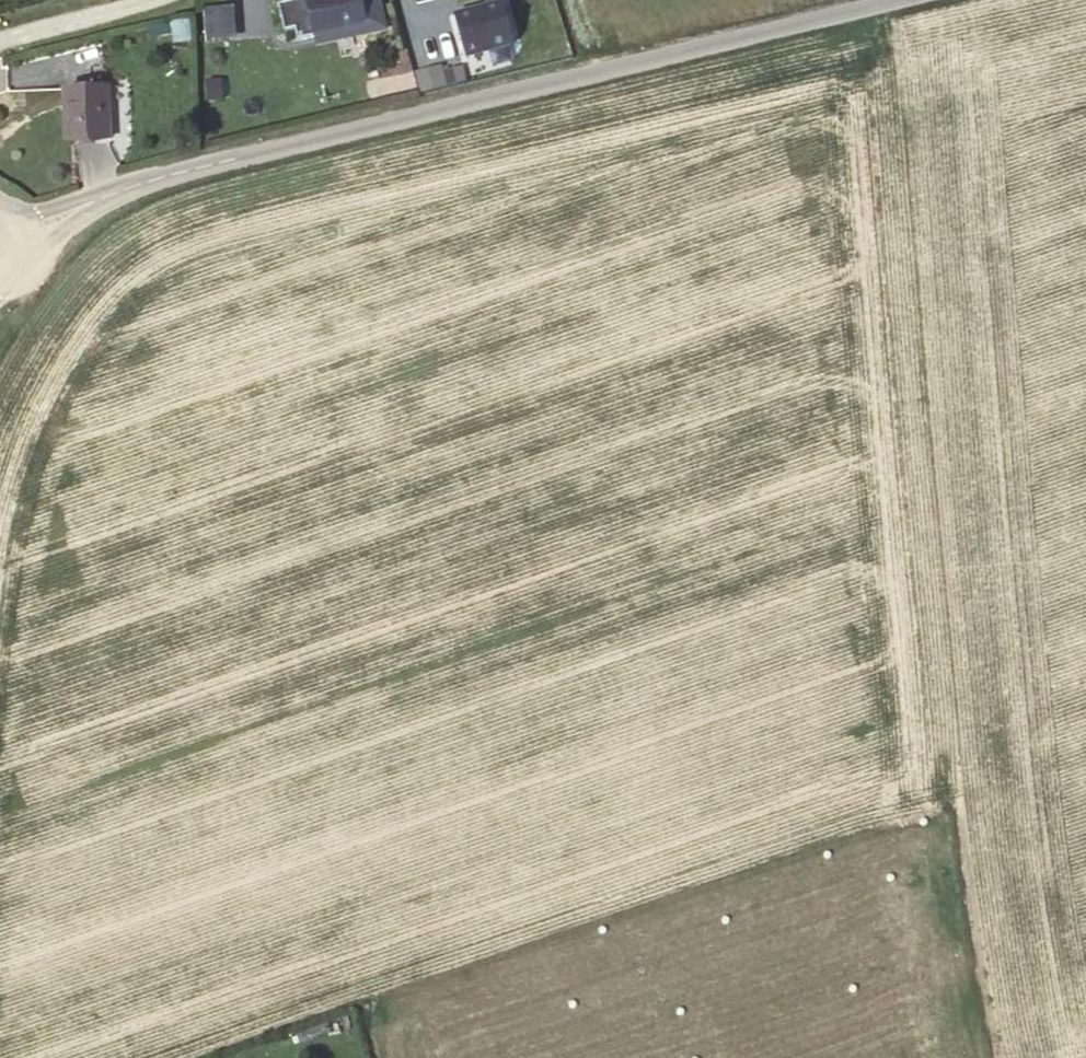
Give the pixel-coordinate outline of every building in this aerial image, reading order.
[(278,0),(285,29),(296,26),(299,38),(317,34),(389,17),(385,0),(279,0),(278,0)] [(459,10),(466,57),(517,48),(509,2),(459,10)] [(237,40),(236,7),(207,8),(208,41),(237,40)] [(389,17),(317,34),(319,41),(390,24),(389,17)] [(116,138),(110,81),(62,86),(69,144),(116,138)]
